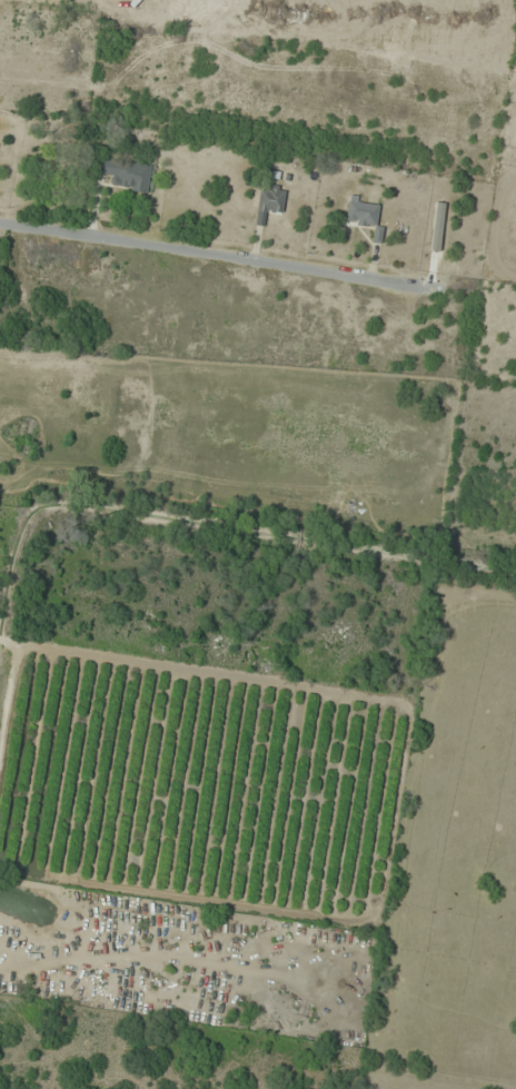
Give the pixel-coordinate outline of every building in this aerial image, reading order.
[(148,192),(152,165),(100,158),(98,173),(114,175),(113,187),(148,192)] [(286,188),(260,186),(256,224),(264,225),(266,211),(283,213),(286,188)] [(347,226),(378,226),(378,203),(359,203),(360,196),(347,196),(347,226)]
